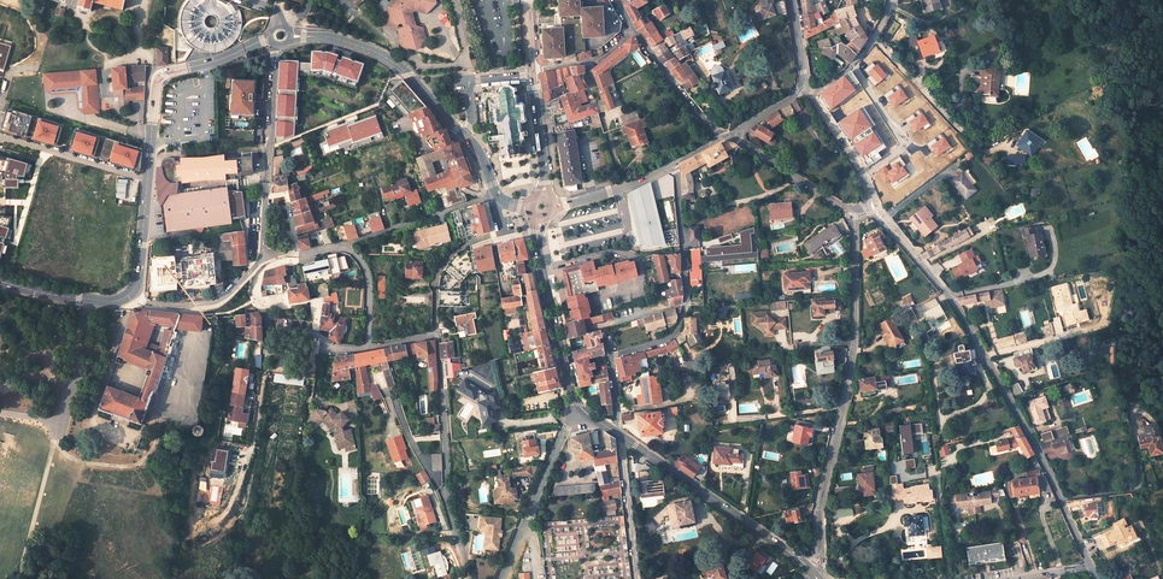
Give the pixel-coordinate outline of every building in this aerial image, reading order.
[(125,0),(80,0),(78,7),(91,11),(93,2),(123,9),(125,0)] [(377,1),(384,8),(385,18),(389,19),(388,22),(393,24),(399,20),(403,21),(404,25),(397,27),(400,39),(398,39),(399,44),(407,46),(408,49),(418,53),(421,45),(420,44),(425,40),(425,38),(422,27),(412,25),(411,14),(409,14),(408,11),(411,8),(414,9),(414,12),(426,15),(432,10),(431,3),(435,0),(378,0),(377,1)] [(539,24),(555,23),(556,30),(543,31),(545,58),(563,57),(563,52),(584,51),(583,37),(602,36),(602,31),(604,31),(604,17),(601,18),(601,9),(580,10),(580,0),(559,0),(560,12),(539,14),(539,24)] [(635,8),(648,2),(648,1),(650,0),(636,0),(624,6),(632,21),(640,17),(635,8)] [(758,18),(773,13),(770,3),(773,2),(772,1),(772,0),(760,0),(761,6),(759,6),(760,9),(756,11),(758,18)] [(772,1),(773,2),(776,12),(785,8),(784,0),(775,0),(772,1)] [(813,7),(811,0),(799,0),(802,9),(802,15),(811,14),(820,12),(822,12),(828,11),(825,3),(816,7),(815,5),(813,7)] [(855,16),(852,5),(856,4),(855,0),(840,0),(836,9),(833,10),(834,13),(837,19),(843,16),(851,29),(853,28),(858,25),(853,17),(855,16)] [(937,0),(922,0),(925,13),(940,9),(937,0)] [(653,10),(660,20),(669,13),(664,4),(653,10)] [(804,38),(807,37),(834,24),(832,21),(837,19),(834,13),(829,15),(830,18),(822,21),(822,22),(814,26),(805,31),(803,31),(804,37),(804,38)] [(802,15),(805,31),(814,26),(812,19),(811,14),(802,15)] [(655,31),(645,15),(640,17),(632,21),(632,22),(636,29),(637,30),(643,26),(650,35),(655,31)] [(838,35),(845,31),(851,40),(857,34),(853,28),(851,29),(843,16),(837,19),(832,21),(834,24),(838,35)] [(858,50),(866,38),(858,25),(853,28),(857,34),(851,40),(850,41),(858,50)] [(650,35),(643,26),(637,30),(650,47),(661,40),(657,34),(655,31),(650,35)] [(684,39),(692,35),(689,28),(680,31),(684,39)] [(673,34),(671,31),(663,34),(662,32),(657,34),(661,40),(673,34)] [(675,43),(676,45),(674,46),(676,49),(684,46),(684,45),(678,32),(673,34),(661,40),(663,40),(667,46),(668,46),(675,43)] [(3,77),(13,40),(0,36),(0,76),(3,77)] [(910,48),(918,46),(922,58),(938,52),(933,37),(917,43),(914,36),(907,39),(910,48)] [(591,71),(598,89),(606,86),(605,86),(612,83),(606,68),(637,45),(631,37),(591,71)] [(830,47),(827,39),(826,39),(817,41),(818,48),(830,47)] [(822,48),(821,51),(830,59),(832,57),(834,55),(835,52),(848,62),(854,54),(851,50),(845,45),(841,41),(830,47),(822,48)] [(858,50),(850,41),(845,45),(851,50),(854,54),(858,50)] [(722,42),(712,46),(714,52),(724,47),(722,42)] [(664,44),(661,44),(652,50),(657,57),(668,50),(664,44)] [(676,55),(679,60),(688,54),(686,50),(684,46),(676,49),(672,51),(676,55)] [(603,52),(603,50),(601,50),(601,47),(577,54),(578,57),(579,61),(580,60),(598,55),(603,52)] [(166,64),(166,48),(157,48),(157,65),(166,64)] [(673,58),(668,50),(657,57),(663,64),(664,63),(673,58)] [(329,56),(316,55),(311,55),(310,66),(297,66),(297,73),(326,75),(329,75),(328,78),(354,87),(363,66),(342,60),(341,62),(337,61),(338,58),(329,56)] [(842,61),(834,55),(832,57),(841,64),(842,61)] [(679,65),(673,57),(673,58),(664,63),(669,70),(670,71),(679,65)] [(686,89),(698,82),(692,71),(684,62),(679,65),(670,71),(676,79),(681,82),(686,89)] [(294,138),(297,73),(297,66),(298,64),(278,63),(274,144),(294,138)] [(875,66),(872,63),(865,70),(870,76),(867,78),(875,87),(888,75),(879,63),(875,66)] [(146,71),(146,65),(111,68),(113,90),(113,96),(118,96),(118,99),(128,98),(126,73),(146,71)] [(586,88),(580,72),(584,72),(584,66),(570,67),(572,77),(564,79),(565,82),(568,93),(581,89),(586,88)] [(563,86),(563,83),(565,82),(564,79),(572,77),(570,67),(555,71),(558,80),(560,87),(563,86)] [(998,89),(999,68),(982,67),(981,86),(975,86),(975,90),(979,90),(979,92),(991,93),(991,89),(998,89)] [(732,84),(727,71),(723,72),(723,70),(721,69),(720,68),(718,68),(716,68),(715,68),(714,69),(712,70),(711,71),(711,73),(711,75),(711,76),(712,81),(711,83),(711,84),(710,85),(708,86),(709,89),(711,88),(712,89),(713,89),(714,90),(716,90),(717,94),(730,90),(728,85),(732,84)] [(95,69),(43,73),(45,89),(76,86),(76,84),(82,83),(82,84),(83,85),(84,92),(82,93),(84,114),(99,113),(95,69)] [(131,97),(131,100),(142,99),(143,87),(131,88),(130,82),(146,80),(146,71),(126,73),(128,98),(131,97)] [(558,80),(556,80),(554,71),(539,73),(541,85),(542,92),(560,87),(558,80)] [(822,95),(832,107),(860,85),(851,72),(822,95)] [(254,81),(229,80),(228,130),(251,132),(254,81)] [(409,115),(427,108),(404,82),(388,93),(409,115)] [(76,86),(45,89),(50,94),(77,92),(78,109),(84,114),(82,93),(84,92),(83,85),(82,84),(82,83),(76,84),(76,86)] [(597,112),(613,107),(606,88),(609,87),(608,85),(605,86),(606,86),(598,89),(602,100),(594,103),(597,112)] [(899,85),(884,95),(889,103),(891,102),(894,107),(908,98),(899,85)] [(542,92),(545,104),(560,97),(566,94),(563,86),(560,87),(542,92)] [(522,119),(527,118),(527,119),(528,119),(528,118),(529,118),(529,117),(528,117),(526,108),(527,108),(527,107),(526,107),(525,107),(524,97),(523,96),(519,96),(519,95),(518,95),(518,94),(516,95),(512,96),(511,92),(512,92),(512,90),(510,91),(508,89),(508,87),(507,87),(506,88),(503,89),(503,88),(502,88),(502,89),(500,92),(498,93),(498,94),(499,94),(500,98),(495,99),(495,97),(493,97),(494,99),(493,99),(493,100),(488,100),(489,111),(489,112),(487,112),(488,113),(490,122),(489,122),(489,124),(490,123),(490,125),(492,124),(491,123),(495,122),(496,129),(497,129),(498,134),(497,134),(497,136),(498,136),(499,140),(498,140),(498,142),(499,142),(500,146),(498,147),(499,150),(500,150),(501,156),(500,156),(500,158),(501,158),(501,159),(503,159),(503,157),(507,157),(507,158),(508,158),(508,159),(520,157),(520,156),(520,155),(525,155),(525,156),(526,156),(526,154),(527,154),(527,153),(526,152),(525,146),(526,146),(526,143),(525,143),(524,138),(525,138),(525,136),(524,136),(523,132),(524,132),(524,130),(523,130),(522,126),(523,125),(522,119)] [(590,94),(584,96),(581,89),(568,93),(566,93),(566,94),(560,97),(564,109),(586,103),(586,101),(591,99),(590,94)] [(409,115),(388,93),(384,95),(404,116),(409,115)] [(128,98),(118,99),(118,107),(128,107),(127,100),(131,100),(131,97),(128,98)] [(586,103),(564,109),(565,112),(561,114),(563,119),(568,120),(568,122),(588,115),(590,122),(587,123),(589,128),(594,128),(601,126),(597,112),(594,103),(587,105),(586,103)] [(767,118),(773,127),(784,119),(795,114),(790,105),(779,110),(767,118)] [(413,127),(417,126),(420,134),(421,134),(424,132),(426,138),(424,138),(425,142),(429,140),(432,148),(433,148),(435,152),(444,149),(452,145),(446,130),(440,132),(439,130),(440,130),(440,129),(440,128),(440,127),(439,126),(438,126),(437,126),(437,124),(434,125),(433,121),(431,121),(430,117),(427,108),(409,115),(413,127)] [(32,116),(8,109),(2,131),(26,138),(28,132),(33,134),(32,140),(56,147),(62,125),(37,118),(36,120),(31,119),(32,116)] [(635,109),(618,115),(622,124),(638,118),(635,109)] [(860,109),(839,122),(851,141),(872,128),(860,109)] [(928,123),(919,110),(904,120),(910,128),(912,127),(915,132),(928,123)] [(383,138),(375,117),(356,124),(354,121),(323,132),(329,148),(350,140),(351,144),(369,138),(371,142),(383,138)] [(439,130),(440,132),(446,130),(436,119),(437,126),(438,126),(439,126),(440,127),(440,128),(440,129),(440,130),(439,130)] [(638,119),(624,125),(619,126),(622,133),(627,132),(632,145),(640,142),(641,144),(647,142),(638,119)] [(772,137),(774,134),(757,124),(749,129),(747,132),(771,145),(773,145),(775,142),(775,139),(772,137)] [(586,180),(584,168),(581,169),(577,143),(580,143),(577,128),(557,132),(566,189),(570,192),(577,190),(577,183),(582,182),(582,181),(586,180)] [(100,136),(76,129),(70,151),(94,158),(96,153),(101,154),(100,160),(141,172),(142,149),(106,138),(105,141),(99,139),(100,136)] [(874,132),(853,145),(862,158),(882,145),(874,132)] [(951,147),(941,134),(927,144),(932,152),(934,151),(938,157),(951,147)] [(1036,154),(1045,142),(1033,134),(1030,138),(1026,135),(1021,143),(1025,146),(1022,150),(1029,155),(1032,151),(1036,154)] [(692,200),(695,199),(693,193),(693,185),(691,178),(689,173),(705,164),(709,171),(727,161),(725,156),(732,152),(739,155),(744,151),(733,144),(724,142),(680,166),(682,201),(692,199),(692,200)] [(446,155),(447,158),(449,163),(463,158),(458,143),(452,145),(444,149),(446,155)] [(428,155),(431,162),(446,155),(444,149),(435,152),(428,155)] [(436,177),(431,162),(428,155),(416,159),(424,182),(436,177)] [(1025,157),(1007,156),(1007,164),(1025,165),(1025,157)] [(170,185),(178,185),(204,181),(226,182),(226,178),(231,178),(231,181),(236,181),(236,174),(251,174),(251,158),(233,160),(225,160),(224,157),(202,159),(187,159),(180,159),(179,161),(174,161),(173,159),(166,158),(162,161),(161,166),(162,168),(161,171),(165,180),(170,185)] [(886,166),(877,172),(884,184),(889,180),(892,184),(908,173),(904,166),(905,165),(900,157),(889,164),(892,169),(889,171),(886,166)] [(27,163),(11,158),(6,173),(6,177),(16,177),(16,175),(23,175),(27,163)] [(273,158),(271,188),(275,187),(276,193),(289,190),(288,186),(285,179),(284,174),(275,176),(274,168),(281,168),(282,159),(273,158)] [(469,173),(463,158),(449,163),(448,164),(449,168),(450,171),(451,170),(455,179),(469,173)] [(298,175),(313,169),(311,165),(297,171),(298,175)] [(161,171),(162,168),(157,167),(157,187),(158,198),(161,208),(162,206),(163,202),(163,196),(178,194),(178,185),(170,185),(165,180),(161,171)] [(1018,173),(1001,167),(998,175),(1016,181),(1018,173)] [(449,171),(447,172),(450,184),(451,183),(457,181),(455,180),(455,179),(451,170),(450,171),(449,171)] [(436,177),(424,182),(425,185),(426,188),(428,192),(450,184),(447,172),(436,177)] [(473,184),(469,173),(455,179),(455,180),(457,181),(462,182),(464,183),(467,186),(473,184)] [(961,174),(951,182),(965,200),(976,192),(961,174)] [(664,196),(674,196),(673,176),(659,177),(660,194),(664,194),(664,196)] [(18,179),(6,178),(6,186),(18,187),(18,179)] [(408,180),(383,188),(388,202),(398,198),(397,196),(403,194),(404,196),(405,195),(410,207),(422,203),(418,191),(412,192),(408,180)] [(242,200),(243,200),(242,193),(227,191),(227,188),(206,191),(205,184),(197,185),(197,192),(192,193),(192,186),(183,187),(184,194),(178,194),(163,196),(163,202),(167,233),(194,229),(198,233),(201,233),(204,228),(232,225),(231,222),(243,218),(242,200)] [(301,200),(297,184),(292,185),(288,186),(289,190),(291,203),(301,200)] [(448,196),(445,197),(448,204),(451,203),(452,206),(466,201),(464,195),(458,197),(455,189),(447,191),(448,196)] [(310,202),(324,197),(323,195),(329,193),(328,190),(322,193),(306,198),(307,203),(310,202)] [(448,204),(445,197),(441,198),(445,208),(452,206),(451,203),(448,204)] [(294,218),(310,212),(314,211),(310,202),(307,203),(306,198),(301,200),(291,203),(294,218)] [(780,203),(768,204),(770,220),(792,217),(790,204),(780,205),(780,203)] [(458,211),(459,212),(462,224),(459,224),(459,227),(462,227),(465,238),(465,239),(474,237),(474,236),(477,235),(478,236),(482,234),(489,233),(483,204),(472,207),(473,208),(467,209),(467,208),(458,211)] [(925,208),(932,217),(935,215),(927,206),(925,208)] [(913,223),(925,237),(939,226),(932,217),(925,208),(915,216),(918,219),(913,223)] [(316,222),(314,223),(310,212),(294,218),(297,234),(316,229),(316,228),(318,227),(316,222)] [(384,229),(379,212),(367,216),(369,221),(363,223),(355,226),(353,221),(343,224),(349,241),(359,238),(358,235),(369,231),(369,234),(384,229)] [(462,224),(459,212),(452,214),(455,224),(456,224),(457,229),(456,229),(459,240),(465,238),(462,227),(459,227),(459,224),(462,224)] [(331,219),(324,222),(326,230),(334,227),(331,219)] [(660,220),(636,225),(641,245),(666,246),(660,220)] [(0,225),(0,236),(6,237),(9,228),(0,225)] [(819,235),(803,244),(809,252),(820,244),(823,242),(825,245),(836,237),(835,236),(839,235),(835,226),(827,230),(819,235)] [(1032,256),(1044,254),(1040,233),(1039,226),(1022,229),(1024,236),(1027,236),(1028,243),(1029,242),(1032,256)] [(438,227),(415,233),(419,242),(422,242),(423,248),(434,245),(434,244),(441,242),(442,244),(450,242),(447,227),(439,230),(438,227)] [(697,227),(689,228),(690,243),(699,242),(697,227)] [(956,240),(957,242),(972,233),(969,227),(931,250),(931,251),(922,256),(926,260),(946,249),(945,247),(956,240)] [(758,255),(757,252),(751,253),(750,234),(754,234),(754,228),(739,232),(741,245),(706,248),(706,256),(707,261),(754,257),(754,258),(758,257),(758,255)] [(244,231),(217,235),(220,261),(233,260),(234,266),(246,265),(244,231)] [(415,233),(414,233),(416,243),(418,249),(423,248),(422,242),(419,242),(415,233)] [(878,235),(864,241),(866,246),(872,256),(885,249),(880,240),(884,239),(881,233),(878,235)] [(300,252),(310,248),(308,236),(298,239),(300,252)] [(529,263),(523,264),(523,261),(528,260),(523,239),(512,242),(518,276),(522,275),(531,274),(529,263)] [(497,246),(503,278),(518,276),(512,242),(497,246)] [(439,307),(461,308),(462,282),(468,274),(472,273),(496,269),(492,247),(475,250),(475,251),(468,252),(460,257),(457,254),(453,258),(449,262),(448,264),(449,265),(444,270),(443,272),(440,278),(440,280),(439,307)] [(692,250),(694,272),(690,272),(690,275),(701,274),(700,261),(700,256),(700,249),(692,250)] [(959,267),(952,270),(956,277),(962,274),(963,276),(977,269),(974,265),(980,262),(977,256),(974,257),(971,249),(960,255),(963,262),(958,265),(959,267)] [(671,259),(671,273),(680,273),(679,254),(671,255),(671,259)] [(654,255),(653,255),(660,284),(669,282),(663,259),(662,255),(654,255)] [(303,267),(306,281),(331,276),(328,260),(315,263),(315,265),(303,267)] [(192,263),(163,262),(162,279),(187,281),(188,280),(190,279),(191,277),(192,263)] [(422,263),(406,262),(406,278),(422,279),(422,263)] [(566,274),(563,275),(563,278),(566,291),(568,290),(570,298),(568,299),(569,299),(570,304),(568,304),(569,309),(571,309),(572,312),(570,313),(571,318),(573,318),(574,322),(583,320),(588,319),(587,315),(587,311),(589,311),(587,303),(585,303),(584,300),(583,295),(598,292),(597,287),(597,286),(602,284),(602,286),(613,284),(616,283),(632,279),(632,277),(637,276),(634,263),(629,264),(625,265),(624,264),(615,266),(615,267),(612,268),(607,269),(607,268),(602,269),(603,271),(599,272),(595,273),(594,267),(593,264),(593,263),(588,264),(588,266),(585,267),(581,268),(580,267),(565,270),(566,274)] [(279,284),(275,285),(276,295),(283,294),(281,284),(286,283),(283,276),(286,276),(284,267),(276,269),(279,284)] [(279,284),(276,269),(265,272),(261,286),(275,285),(279,284)] [(805,273),(784,274),(785,290),(806,289),(806,278),(809,278),(811,273),(805,273)] [(544,328),(535,290),(531,274),(522,275),(526,292),(527,295),(526,296),(528,304),(529,304),(534,331),(544,328)] [(690,275),(691,285),(700,285),(700,280),(702,280),(701,274),(690,275)] [(287,277),(289,287),(297,285),(295,276),(287,277)] [(671,282),(672,289),(666,290),(667,299),(683,295),(683,294),(681,280),(671,282)] [(519,283),(512,285),(514,298),(500,299),(502,309),(504,309),(517,307),(522,306),(521,297),(522,297),(519,283)] [(327,284),(319,285),(322,298),(323,298),(330,297),(329,294),(327,285),(327,284)] [(288,289),(290,303),(313,299),(312,291),(307,291),(306,285),(297,286),(297,288),(289,289),(288,289)] [(960,306),(986,301),(987,300),(987,305),(990,304),(991,308),(1004,305),(1002,296),(1004,295),(1003,289),(984,293),(956,299),(960,306)] [(338,303),(337,293),(329,294),(330,297),(323,298),(324,304),(323,304),(320,329),(331,331),(329,338),(339,344),(345,319),(329,314),(329,310),(330,310),(330,307),(329,307),(330,303),(338,303)] [(667,299),(668,306),(681,303),(683,295),(667,299)] [(811,299),(813,317),(823,316),(823,313),(823,309),(834,308),(833,297),(811,299)] [(909,308),(907,303),(901,306),(903,311),(909,308)] [(910,313),(913,311),(911,307),(909,308),(903,311),(905,316),(909,313),(910,313)] [(108,387),(100,409),(113,414),(129,419),(129,420),(141,424),(160,376),(167,351),(168,351),(169,350),(169,349),(168,348),(171,337),(172,337),(173,336),(172,334),(173,329),(202,332),(203,316),(138,309),(137,308),(136,308),(135,308),(134,309),(133,310),(133,315),(116,362),(122,364),(123,359),(148,370),(146,375),(151,376),(142,399),(108,387)] [(675,310),(644,318),(644,319),(637,320),(638,325),(645,324),(647,330),(674,322),(676,317),(676,314),(675,310)] [(767,311),(752,312),(753,318),(757,318),(757,321),(761,321),(765,324),(769,327),(769,332),(775,332),(774,325),(776,323),(779,322),(779,315),(772,315),(768,312),(767,311)] [(265,343),(261,316),(258,313),(255,313),(247,314),(246,327),(245,338),(266,343),(265,343)] [(475,313),(454,317),(456,326),(466,324),(468,335),(476,334),(473,319),(476,319),(475,313)] [(246,327),(247,314),(240,315),(234,315),(234,318),(236,318),(237,327),(246,327)] [(788,314),(779,315),(779,322),(789,322),(788,314)] [(588,319),(590,325),(606,320),(604,315),(588,319)] [(348,319),(345,319),(339,344),(343,344),(348,319)] [(696,334),(695,319),(684,319),(680,332),(674,340),(674,341),(677,347),(685,342),(686,342),(685,335),(696,334)] [(877,326),(885,341),(888,340),(890,344),(895,345),(903,341),(890,319),(877,326)] [(565,324),(569,340),(583,336),(587,335),(584,326),(583,320),(574,322),(572,323),(565,324)] [(144,350),(153,323),(143,322),(134,346),(144,350)] [(1047,327),(1043,328),(1045,336),(1054,334),(1052,323),(1046,325),(1047,327)] [(527,336),(534,334),(535,340),(528,342),(530,350),(549,345),(545,329),(526,333),(527,336)] [(601,345),(599,339),(606,337),(604,330),(587,335),(583,336),(587,349),(601,345)] [(686,342),(685,342),(689,349),(694,345),(693,343),(700,339),(697,334),(696,334),(685,335),(686,342)] [(1026,334),(1011,338),(1013,344),(1028,340),(1026,334)] [(1011,338),(997,342),(998,348),(1013,344),(1011,338)] [(674,341),(674,340),(669,344),(666,345),(667,352),(677,347),(674,341)] [(418,359),(428,356),(429,390),(436,390),(437,378),(435,341),(430,342),(409,345),(412,355),(416,354),(418,359)] [(454,358),(453,342),(440,344),(441,359),(451,359),(451,364),(460,363),(459,358),(454,358)] [(595,369),(594,364),(589,365),(588,359),(604,355),(603,344),(601,345),(587,349),(572,353),(574,363),(576,363),(579,376),(591,374),(591,373),(591,370),(595,369)] [(387,362),(412,356),(412,355),(409,345),(383,350),(387,362)] [(525,362),(540,358),(543,371),(554,368),(549,345),(530,350),(514,354),(516,363),(525,361),(525,362)] [(639,352),(640,354),(629,357),(635,376),(636,376),(635,373),(641,371),(639,366),(641,364),(640,359),(641,359),(667,352),(666,345),(665,346),(639,352)] [(957,346),(957,348),(957,353),(953,354),(955,363),(957,377),(974,373),(969,351),(964,352),(964,347),(962,345),(957,346)] [(1029,350),(1034,368),(1035,371),(1037,370),(1032,349),(1029,350)] [(357,389),(369,387),(365,366),(382,363),(387,380),(390,387),(391,386),(393,390),(397,389),(387,362),(383,350),(355,355),(356,367),(357,389)] [(1034,368),(1029,350),(1013,354),(1017,367),(1022,366),(1024,372),(1034,368)] [(818,354),(817,354),(818,362),(822,361),(824,373),(834,371),(833,366),(834,366),(831,352),(830,352),(818,354)] [(332,381),(350,379),(349,368),(356,367),(355,355),(335,358),(332,381)] [(635,376),(629,357),(618,359),(616,360),(622,382),(624,382),(624,384),(632,382),(631,377),(635,376)] [(775,359),(752,362),(753,374),(765,373),(766,377),(777,376),(775,359)] [(697,360),(684,362),(687,371),(698,369),(697,360)] [(824,373),(822,361),(818,362),(816,362),(818,374),(824,373)] [(488,362),(471,367),(473,375),(491,370),(488,362)] [(719,382),(715,383),(718,399),(730,397),(731,397),(729,384),(726,384),(726,381),(736,380),(734,366),(728,367),(729,373),(718,375),(719,382)] [(241,413),(248,370),(237,368),(229,418),(239,420),(238,425),(245,427),(246,421),(240,420),(241,413)] [(534,373),(539,394),(559,389),(554,368),(543,371),(534,373)] [(599,377),(593,379),(591,374),(579,376),(579,378),(578,379),(580,388),(599,384),(608,382),(606,370),(601,371),(598,372),(599,377)] [(274,373),(273,380),(303,385),(304,377),(274,373)] [(859,381),(861,391),(875,389),(877,389),(877,391),(885,390),(885,389),(885,387),(886,387),(886,383),(884,383),(883,378),(882,375),(872,377),(873,378),(859,381)] [(649,378),(653,404),(662,403),(659,376),(649,378)] [(465,377),(457,387),(474,399),(477,395),(486,401),(479,403),(484,424),(496,421),(494,409),(500,407),(497,399),(490,400),(489,399),(485,396),(486,394),(470,382),(470,381),(465,377)] [(641,379),(643,396),(639,397),(638,398),(639,406),(653,404),(649,378),(647,378),(647,377),(640,378),(641,379)] [(599,384),(602,413),(598,414),(601,417),(612,414),(608,382),(599,384)] [(1015,395),(1023,391),(1018,382),(1010,386),(1015,395)] [(640,383),(633,385),(635,395),(642,393),(640,383)] [(378,385),(371,387),(376,400),(382,397),(378,385)] [(1045,397),(1030,402),(1037,424),(1046,422),(1041,408),(1048,406),(1045,397)] [(668,408),(669,416),(678,415),(677,407),(668,408)] [(323,411),(315,409),(313,419),(320,420),(321,419),(326,413),(323,411)] [(321,419),(333,431),(331,432),(335,436),(338,448),(345,447),(344,445),(353,443),(351,434),(349,434),(349,430),(344,431),(343,429),(342,427),(349,420),(341,412),(337,416),(330,409),(327,413),(326,413),(321,419)] [(622,422),(631,421),(630,413),(622,414),(621,414),(622,422)] [(660,413),(639,415),(640,422),(638,422),(639,430),(641,430),(641,437),(663,434),(662,427),(663,427),(662,419),(661,419),(660,413)] [(796,421),(792,442),(807,445),(808,436),(811,437),(812,429),(810,428),(811,424),(796,421)] [(440,429),(438,429),(438,425),(440,424),(440,423),(427,425),(428,433),(440,431),(440,429)] [(914,453),(912,434),(923,433),(922,423),(900,425),(902,454),(914,453)] [(1162,454),(1155,424),(1144,427),(1146,435),(1138,437),(1140,448),(1147,447),(1150,450),(1151,456),(1162,454)] [(199,435),(200,435),(201,434),(203,432),(203,430),(202,429),(202,428),(201,427),(199,426),(198,426),(196,427),(195,427),(194,428),(194,430),(194,431),(194,432),(195,434),(197,435),(199,435)] [(1008,440),(995,443),(997,451),(1019,446),(1026,458),(1033,455),(1017,427),(1009,429),(1016,440),(1008,441),(1008,440)] [(878,429),(864,431),(864,432),(863,432),(863,433),(863,434),(863,438),(865,438),(866,449),(882,447),(881,439),(879,439),(878,429)] [(1053,439),(1050,431),(1040,434),(1043,442),(1053,439)] [(596,432),(571,438),(576,461),(593,457),(596,471),(597,469),(597,466),(603,465),(600,453),(593,454),(591,446),(598,444),(596,432)] [(605,433),(607,451),(615,449),(614,439),(605,433)] [(518,442),(520,457),(539,454),(538,445),(535,445),(534,439),(533,434),(525,435),(525,439),(520,439),(520,441),(518,442)] [(402,435),(387,440),(394,464),(401,462),(400,460),(407,458),(404,447),(405,446),(402,435)] [(1063,454),(1070,451),(1067,442),(1072,440),(1070,435),(1039,445),(1043,454),(1053,450),(1054,454),(1062,451),(1063,454)] [(939,445),(940,456),(950,455),(948,444),(939,445)] [(230,449),(214,447),(210,475),(224,477),(227,461),(229,461),(230,449)] [(738,450),(715,448),(713,463),(727,464),(727,461),(741,463),(742,455),(738,455),(738,450)] [(600,453),(603,465),(604,465),(617,462),(615,449),(607,451),(600,453)] [(441,454),(433,454),(433,469),(442,469),(441,454)] [(675,466),(692,478),(700,468),(686,458),(680,459),(679,460),(675,466)] [(906,468),(915,467),(914,459),(905,459),(906,468)] [(512,468),(513,474),(514,477),(527,476),(533,475),(532,465),(525,466),(515,468),(512,468)] [(608,483),(607,480),(604,465),(603,465),(597,466),(597,469),(596,471),(599,486),(608,483)] [(872,468),(861,469),(862,474),(858,475),(860,491),(864,491),(864,495),(874,494),(871,474),(872,474),(872,468)] [(424,484),(431,480),(429,477),(426,471),(419,476),(422,482),(424,484)] [(647,471),(639,472),(641,495),(664,492),(663,483),(660,481),(651,482),(650,474),(647,471)] [(1010,497),(1038,493),(1035,471),(1026,472),(1027,478),(1011,481),(1013,492),(1009,492),(1010,497)] [(800,472),(783,474),(784,480),(782,480),(783,484),(785,483),(786,492),(794,491),(793,491),(809,488),(807,475),(801,476),(800,472)] [(1045,477),(1042,477),(1044,492),(1052,491),(1045,477)] [(500,486),(498,487),(496,490),(498,500),(508,499),(508,502),(509,503),(515,502),(514,499),(517,499),(515,487),(514,488),(510,488),(508,478),(501,479),(499,479),(500,486)] [(607,480),(608,483),(608,496),(618,494),(621,493),(619,478),(607,480)] [(602,498),(608,496),(608,483),(599,486),(602,498)] [(594,484),(553,488),(554,497),(595,493),(594,484)] [(927,485),(917,487),(918,493),(928,491),(927,485)] [(912,494),(903,496),(904,503),(916,501),(919,501),(931,500),(931,493),(932,493),(932,491),(928,491),(918,493),(912,494)] [(999,491),(979,493),(980,496),(974,497),(976,514),(981,513),(980,505),(992,504),(992,498),(1000,497),(999,491)] [(429,494),(415,497),(420,516),(423,515),(425,523),(436,520),(429,494)] [(968,494),(950,496),(950,503),(955,503),(955,502),(957,502),(958,508),(969,507),(970,515),(976,514),(974,497),(968,498),(968,494)] [(616,510),(614,500),(609,502),(603,503),(605,510),(605,513),(616,510)] [(1070,510),(1078,506),(1075,500),(1066,502),(1070,510)] [(690,501),(668,507),(671,521),(679,519),(680,525),(695,522),(690,501)] [(800,521),(799,518),(802,518),(801,513),(811,510),(813,504),(783,511),(786,523),(793,521),(794,523),(800,521)] [(1090,518),(1097,517),(1096,505),(1084,506),(1085,517),(1090,516),(1090,518)] [(650,516),(644,521),(650,528),(656,522),(650,516)] [(921,516),(904,518),(906,536),(916,535),(917,536),(917,537),(918,537),(919,537),(920,537),(920,536),(920,535),(921,535),(921,534),(923,534),(921,516)] [(502,519),(500,519),(480,517),(480,525),(480,527),(481,529),(486,529),(487,528),(489,528),(488,531),(487,540),(488,540),(488,547),(490,550),(497,550),(499,537),(498,535),(498,532),(499,531),(501,531),(502,519)] [(679,519),(671,521),(673,530),(681,528),(680,525),(679,519)] [(1123,539),(1127,537),(1128,541),(1135,537),(1131,527),(1127,529),(1124,520),(1117,522),(1113,524),(1116,530),(1117,533),(1110,536),(1109,534),(1100,538),(1105,548),(1113,544),(1113,543),(1123,539)] [(1001,543),(967,548),(969,564),(974,563),(974,564),(979,564),(979,562),(994,560),(994,562),(998,561),(998,560),(1003,559),(1001,543)] [(744,560),(739,567),(746,572),(750,567),(757,572),(763,563),(767,566),(772,558),(761,550),(760,553),(759,554),(757,553),(750,564),(744,560)] [(440,551),(427,555),(431,565),(434,564),(438,577),(447,573),(445,568),(447,567),(447,566),(447,565),(447,564),(447,563),(446,561),(446,560),(445,559),(444,558),(444,557),(442,558),(440,551)] [(1039,552),(1033,554),(1035,563),(1042,562),(1039,552)] [(722,565),(707,569),(702,570),(704,577),(707,578),(709,575),(715,573),(716,578),(726,578),(722,565)]
